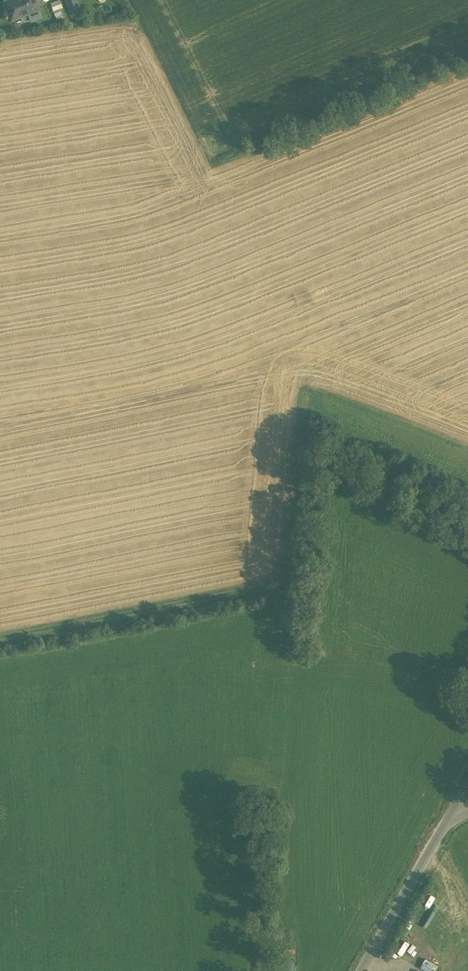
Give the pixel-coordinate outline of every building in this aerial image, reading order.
[(5,3),(12,20),(39,9),(35,0),(12,0),(5,3)] [(57,16),(63,14),(61,7),(65,6),(63,0),(56,0),(52,1),(57,16)] [(463,902),(467,899),(467,890),(461,879),(452,885),(463,902)] [(436,955),(431,952),(425,961),(437,969),(446,956),(438,951),(436,955)]
